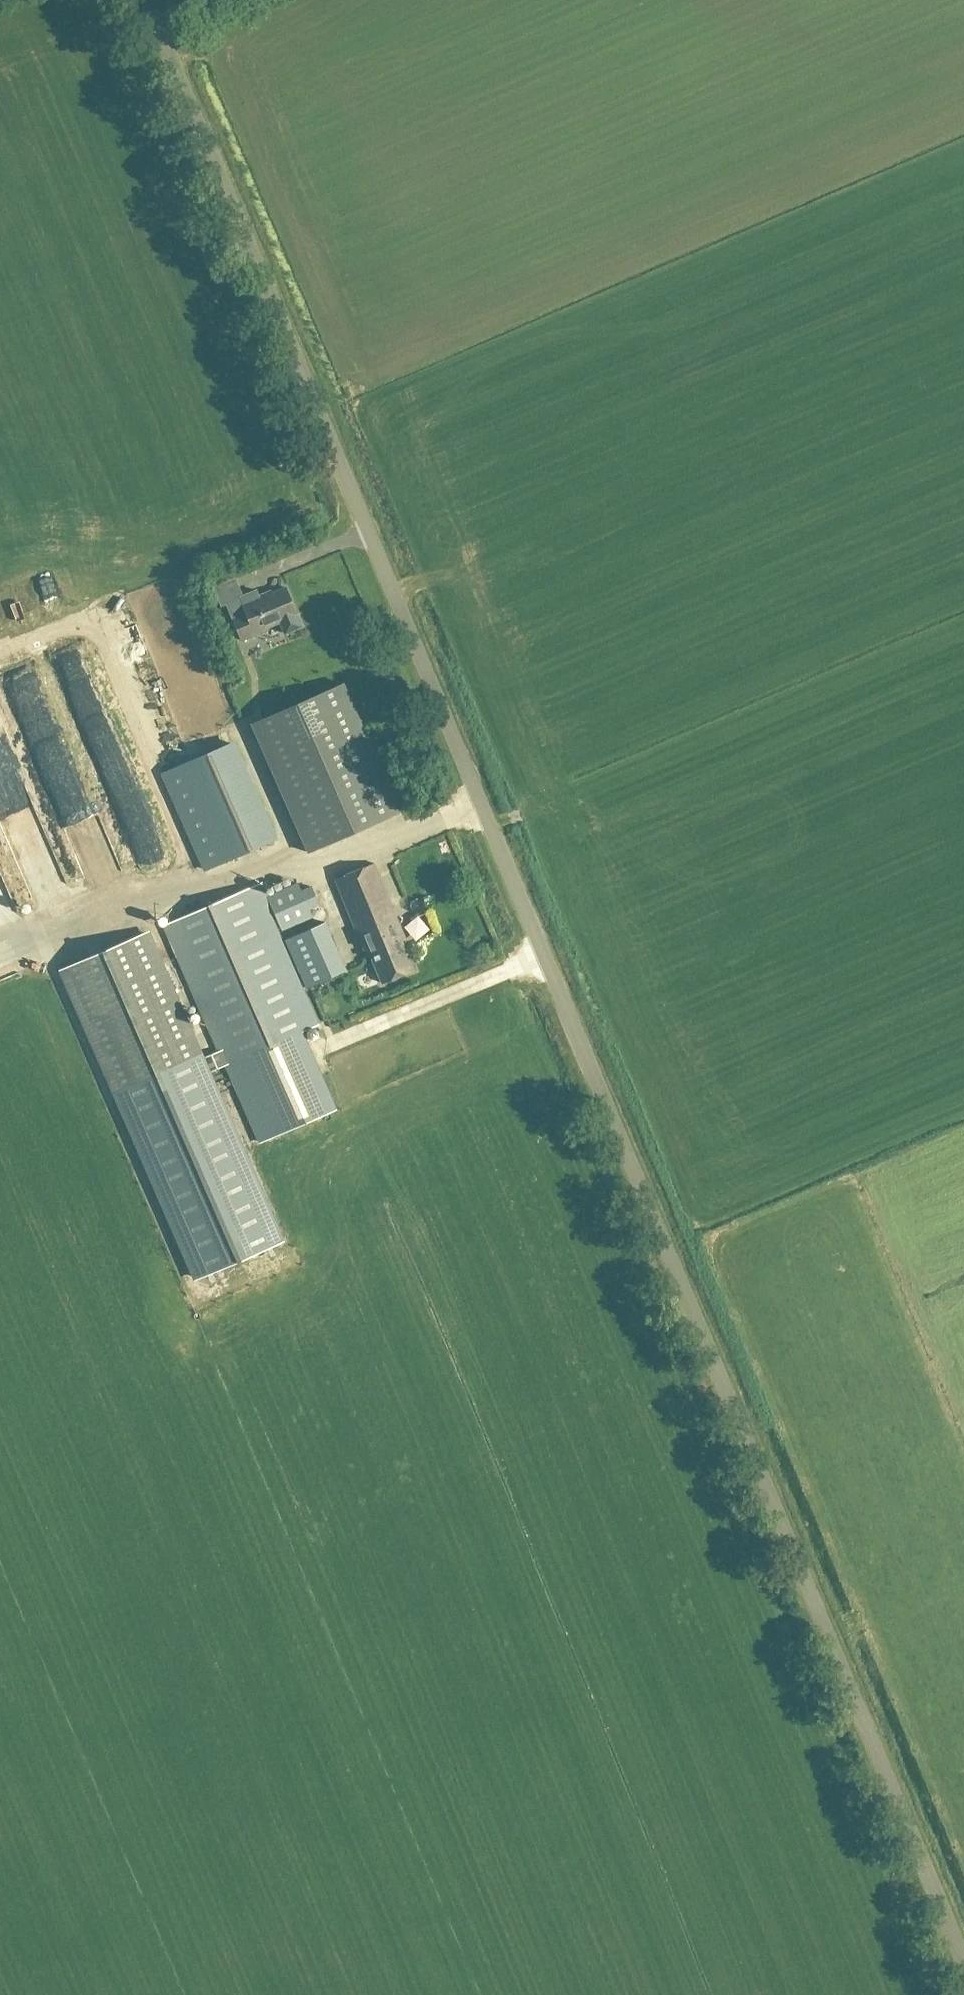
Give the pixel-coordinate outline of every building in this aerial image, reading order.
[(256,591),(226,603),(242,641),(267,630),(267,628),(280,623),(284,634),(301,627),(296,616),(297,616),(285,588),(259,598),(256,591)] [(308,853),(399,812),(343,684),(251,724),(308,853)] [(232,743),(161,774),(204,871),(274,840),(232,743)] [(55,805),(59,817),(87,808),(69,751),(55,755),(69,800),(55,805)] [(60,890),(27,790),(0,799),(0,823),(26,902),(60,890)] [(404,938),(374,864),(335,880),(365,955),(369,954),(380,982),(413,969),(401,940),(404,938)] [(12,916),(0,881),(0,919),(12,916)] [(258,885),(163,926),(218,1052),(200,1060),(145,934),(62,970),(123,1110),(206,1074),(224,1066),(301,1032),(319,1025),(278,933),(311,918),(314,926),(326,921),(311,886),(301,891),(298,883),(263,898),(258,885)] [(301,1032),(224,1066),(258,1143),(335,1109),(301,1032)] [(280,1244),(206,1074),(123,1110),(197,1280),(280,1244)]
